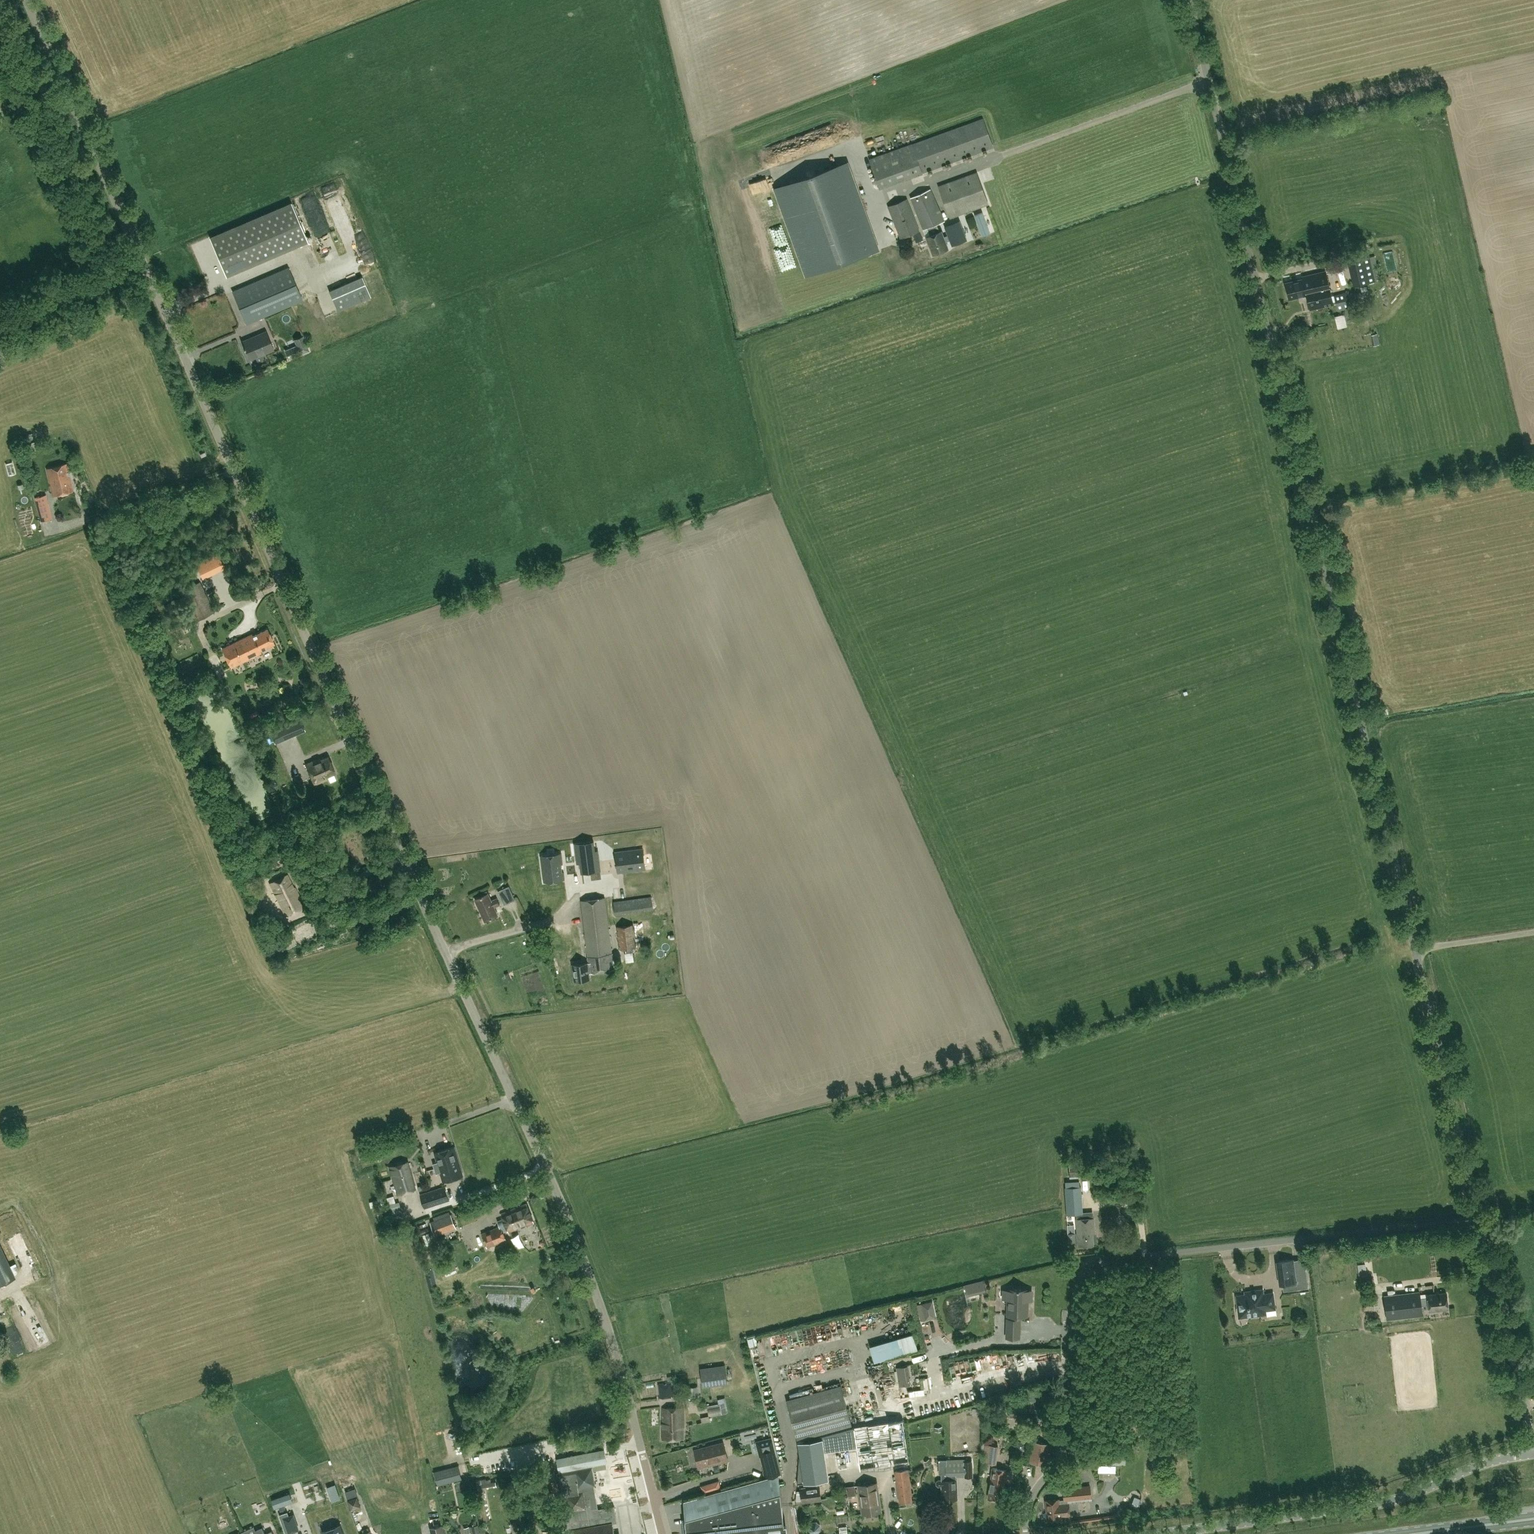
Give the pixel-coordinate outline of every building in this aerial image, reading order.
[(982,118),(869,160),(880,188),(993,146),(982,118)] [(847,162),(776,188),(807,274),(878,249),(847,162)] [(977,171),(937,186),(950,219),(989,204),(977,171)] [(932,189),(910,197),(923,229),(928,227),(930,235),(926,237),(933,255),(949,249),(946,241),(950,239),(952,245),(966,239),(959,221),(945,226),(949,235),(944,237),(942,231),(940,232),(936,224),(944,221),(932,189)] [(300,203),(305,213),(315,208),(309,198),(300,203)] [(907,199),(889,206),(901,238),(919,231),(907,199)] [(308,242),(291,203),(209,238),(226,277),(308,242)] [(328,208),(333,221),(340,218),(342,224),(344,223),(337,204),(328,208)] [(303,214),(320,256),(333,250),(316,209),(303,214)] [(982,212),(975,214),(983,236),(990,233),(982,212)] [(348,226),(336,231),(341,244),(353,239),(348,226)] [(190,248),(194,258),(199,256),(196,246),(190,248)] [(361,257),(347,261),(351,274),(365,269),(361,257)] [(1374,281),(1369,257),(1349,262),(1354,286),(1374,281)] [(232,291),(246,324),(302,300),(289,267),(232,291)] [(1303,278),(1286,283),(1289,299),(1307,295),(1310,309),(1333,304),(1325,271),(1303,276),(1303,278)] [(1390,285),(1397,284),(1395,274),(1388,275),(1390,285)] [(338,310),(371,296),(362,276),(329,290),(338,310)] [(1335,295),(1338,311),(1350,308),(1347,292),(1335,295)] [(266,332),(242,342),(250,359),(273,349),(266,332)] [(296,353),(306,348),(302,340),(292,345),(296,353)] [(23,448),(25,456),(30,455),(29,452),(33,451),(34,450),(32,443),(27,444),(27,447),(23,448)] [(47,469),(53,496),(73,491),(66,464),(47,469)] [(46,501),(36,504),(40,521),(50,519),(46,501)] [(200,582),(180,591),(194,621),(214,612),(200,582)] [(168,612),(184,605),(181,598),(164,606),(168,612)] [(222,648),(231,667),(261,652),(260,650),(274,643),(267,629),(249,638),(248,636),(222,648)] [(192,682),(190,677),(182,680),(185,686),(192,682)] [(249,719),(258,713),(256,710),(247,716),(249,719)] [(275,743),(305,730),(300,718),(270,731),(275,743)] [(314,784),(324,780),(323,778),(335,773),(328,756),(316,761),(316,760),(305,764),(314,784)] [(332,842),(325,829),(319,832),(326,845),(332,842)] [(599,864),(598,854),(595,855),(593,846),(583,847),(585,859),(585,862),(590,861),(590,865),(599,864)] [(645,862),(643,848),(615,852),(618,870),(637,867),(636,863),(645,862)] [(562,863),(561,853),(541,855),(544,881),(564,879),(563,871),(561,872),(560,864),(562,863)] [(590,865),(590,861),(585,862),(585,859),(576,860),(577,869),(580,869),(582,878),(592,876),(590,865)] [(361,871),(370,868),(368,863),(359,866),(361,871)] [(297,882),(303,879),(299,872),(293,875),(297,882)] [(293,888),(286,875),(270,883),(286,916),(304,907),(294,888),(293,888)] [(509,886),(498,891),(504,905),(515,900),(509,886)] [(488,893),(475,899),(486,921),(498,915),(494,907),(500,904),(497,897),(491,900),(488,893)] [(613,902),(615,915),(654,909),(652,896),(613,902)] [(605,897),(581,900),(587,948),(611,945),(605,897)] [(285,927),(282,920),(269,925),(272,933),(285,927)] [(634,925),(617,927),(620,949),(637,947),(634,925)] [(283,950),(278,937),(269,940),(275,954),(283,950)] [(588,962),(573,964),(575,981),(590,979),(589,972),(590,972),(614,969),(611,945),(587,948),(589,963),(588,963),(588,962)] [(435,1168),(459,1160),(454,1146),(435,1152),(438,1161),(433,1163),(435,1168)] [(463,1175),(459,1160),(435,1168),(436,1173),(441,1171),(444,1181),(463,1175)] [(405,1162),(390,1167),(398,1194),(413,1190),(405,1162)] [(445,1186),(421,1194),(426,1208),(450,1200),(445,1186)] [(1081,1187),(1065,1188),(1067,1214),(1082,1213),(1081,1187)] [(394,1195),(387,1197),(389,1204),(392,1215),(399,1213),(396,1202),(394,1195)] [(380,1196),(370,1199),(372,1204),(382,1202),(380,1196)] [(517,1229),(517,1226),(524,1224),(525,1225),(534,1222),(527,1203),(501,1213),(503,1218),(500,1220),(499,1223),(500,1226),(482,1233),(487,1247),(507,1240),(503,1231),(507,1230),(508,1232),(517,1229)] [(436,1236),(456,1228),(450,1210),(433,1216),(435,1220),(430,1221),(436,1236)] [(1095,1233),(1094,1217),(1076,1218),(1077,1232),(1068,1233),(1069,1242),(1078,1241),(1078,1246),(1094,1245),(1093,1233),(1095,1233)] [(14,1277),(0,1248),(0,1284),(14,1277)] [(1306,1258),(1293,1259),(1279,1261),(1283,1291),(1309,1287),(1306,1258)] [(976,1294),(973,1282),(964,1284),(967,1296),(976,1294)] [(1002,1289),(1002,1299),(1009,1299),(1008,1316),(1009,1316),(1009,1320),(1008,1320),(1007,1338),(1020,1338),(1020,1320),(1019,1320),(1019,1316),(1028,1316),(1028,1307),(1026,1307),(1026,1301),(1028,1301),(1032,1301),(1032,1291),(1028,1291),(1028,1290),(1019,1290),(1019,1289),(1017,1289),(1017,1290),(1002,1289)] [(1265,1309),(1274,1308),(1273,1293),(1263,1294),(1262,1289),(1250,1291),(1251,1294),(1237,1295),(1238,1306),(1237,1307),(1238,1313),(1239,1315),(1239,1316),(1241,1316),(1243,1317),(1249,1317),(1250,1315),(1266,1313),(1265,1309)] [(1420,1291),(1384,1296),(1387,1319),(1423,1315),(1422,1309),(1429,1309),(1429,1310),(1448,1308),(1446,1292),(1427,1294),(1428,1297),(1421,1298),(1420,1291)] [(936,1317),(933,1300),(921,1303),(925,1319),(936,1317)] [(879,1327),(870,1330),(874,1339),(882,1336),(879,1327)] [(703,1386),(727,1383),(725,1364),(700,1368),(703,1386)] [(911,1384),(908,1365),(896,1367),(897,1370),(894,1371),(896,1381),(898,1381),(899,1385),(911,1384)] [(890,1376),(880,1380),(885,1394),(895,1390),(890,1376)] [(681,1380),(672,1382),(659,1383),(661,1398),(674,1396),(674,1395),(681,1394),(680,1387),(682,1387),(681,1380)] [(690,1387),(690,1396),(699,1395),(698,1386),(690,1387)] [(852,1424),(841,1386),(788,1402),(799,1440),(852,1424)] [(717,1399),(718,1403),(707,1406),(709,1416),(723,1414),(723,1413),(728,1412),(725,1397),(717,1399)] [(682,1428),(683,1428),(683,1408),(663,1408),(665,1439),(682,1439),(682,1428)] [(905,1421),(855,1428),(861,1472),(911,1465),(905,1421)] [(799,1450),(797,1483),(828,1478),(822,1435),(798,1441),(799,1450)] [(773,1438),(766,1439),(769,1449),(760,1451),(767,1476),(781,1472),(773,1438)] [(1052,1444),(1032,1440),(1028,1462),(1048,1465),(1052,1444)] [(729,1460),(724,1442),(695,1449),(698,1462),(697,1464),(698,1468),(703,1467),(704,1466),(712,1464),(712,1465),(729,1460)] [(996,1464),(999,1445),(985,1443),(982,1462),(996,1464)] [(607,1462),(604,1449),(557,1459),(559,1471),(607,1462)] [(938,1479),(936,1481),(936,1484),(938,1486),(942,1486),(942,1499),(957,1499),(957,1479),(955,1479),(955,1475),(966,1475),(966,1476),(973,1476),(973,1460),(966,1460),(965,1459),(940,1460),(940,1465),(946,1465),(947,1473),(941,1473),(942,1479),(938,1479)] [(459,1465),(452,1467),(434,1471),(438,1485),(456,1480),(462,1479),(459,1465)] [(598,1509),(590,1466),(559,1471),(556,1472),(560,1496),(566,1495),(569,1510),(563,1511),(566,1531),(572,1530),(573,1533),(615,1533),(613,1522),(617,1522),(615,1506),(598,1509)] [(910,1469),(908,1469),(895,1471),(900,1502),(912,1500),(909,1475),(917,1474),(916,1468),(910,1469)] [(992,1468),(988,1498),(1002,1500),(1004,1481),(1010,1482),(1011,1471),(1005,1471),(1006,1470),(992,1468)] [(557,1480),(556,1480),(554,1469),(545,1471),(547,1481),(548,1481),(550,1492),(558,1490),(557,1480)] [(684,1499),(688,1533),(785,1533),(782,1505),(755,1508),(752,1481),(778,1474),(778,1473),(684,1499)] [(701,1485),(703,1493),(721,1487),(719,1480),(701,1485)] [(477,1485),(483,1521),(490,1520),(484,1488),(495,1486),(494,1481),(477,1485)] [(859,1493),(862,1514),(881,1511),(877,1482),(858,1485),(859,1493)] [(802,1499),(802,1501),(821,1498),(820,1485),(800,1488),(801,1489),(797,1490),(796,1500),(802,1499)] [(855,1485),(847,1486),(848,1495),(856,1494),(855,1485)] [(1064,1488),(1065,1500),(1091,1497),(1090,1485),(1064,1488)] [(289,1491),(271,1498),(274,1507),(292,1500),(289,1491)] [(361,1505),(358,1496),(348,1499),(351,1509),(361,1505)] [(1048,1520),(1061,1518),(1060,1516),(1070,1515),(1069,1503),(1059,1504),(1059,1499),(1046,1500),(1048,1520)] [(620,1533),(638,1533),(633,1501),(615,1504),(620,1533)] [(279,1513),(286,1533),(295,1533),(294,1530),(291,1522),(296,1520),(293,1512),(288,1513),(287,1510),(279,1513)] [(820,1524),(816,1521),(811,1521),(808,1525),(809,1530),(813,1533),(818,1533),(821,1529),(820,1524)] [(431,1533),(447,1533),(444,1523),(429,1527),(431,1533)] [(836,1524),(837,1532),(845,1531),(844,1523),(836,1524)] [(322,1531),(323,1533),(345,1533),(341,1525),(322,1531)] [(473,1533),(479,1533),(477,1525),(470,1526),(471,1533),(473,1533)]
